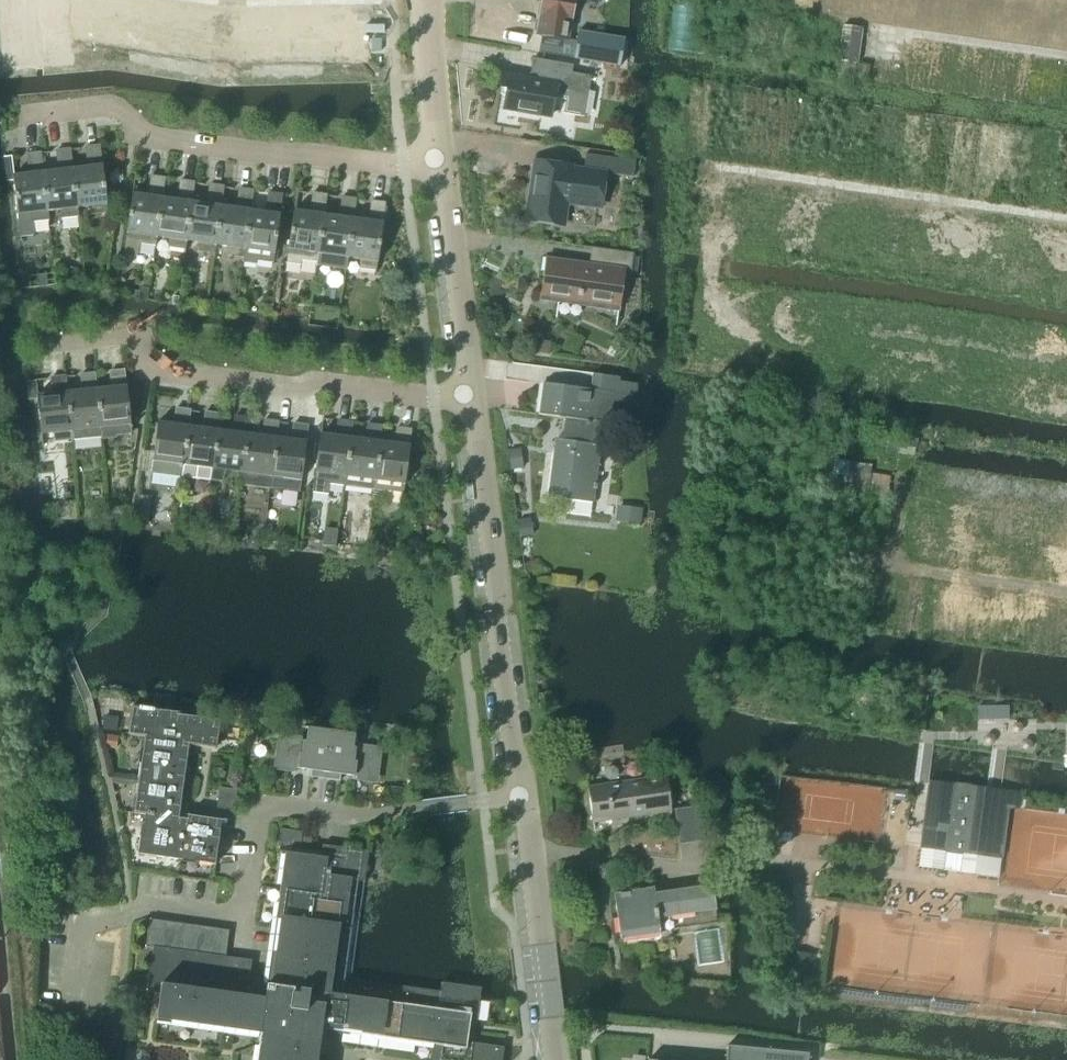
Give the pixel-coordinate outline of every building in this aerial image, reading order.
[(543,3),(541,17),(540,17),(540,19),(538,19),(535,21),(534,30),(536,33),(537,33),(537,35),(541,36),(568,40),(571,22),(570,22),(574,0),(544,0),(543,3)] [(186,1),(184,11),(196,12),(197,3),(186,1)] [(83,2),(77,42),(100,45),(106,6),(83,2)] [(197,3),(196,12),(207,14),(208,4),(197,3)] [(344,4),(333,5),(333,14),(345,14),(344,4)] [(356,4),(344,4),(345,14),(356,14),(356,4)] [(300,5),(288,6),(288,15),(300,15),(300,5)] [(311,5),(300,5),(300,15),(311,15),(311,5)] [(106,6),(100,45),(122,49),(128,9),(106,6)] [(255,6),(243,6),(244,16),(255,16),(255,6)] [(266,6),(255,6),(255,16),(267,16),(266,6)] [(128,9),(122,49),(144,52),(150,12),(128,9)] [(150,12),(144,52),(167,55),(172,16),(150,12)] [(172,16),(167,55),(189,59),(195,19),(172,16)] [(195,19),(189,59),(212,62),(218,22),(195,19)] [(368,20),(345,21),(346,61),(369,61),(368,20)] [(322,21),(300,22),(301,62),(323,61),(322,21)] [(345,21),(322,21),(323,61),(346,61),(345,21)] [(278,22),(255,23),(256,63),(278,62),(278,22)] [(300,22),(278,22),(278,62),(301,62),(300,22)] [(255,23),(232,23),(233,63),(256,63),(255,23)] [(843,26),(838,62),(836,75),(868,79),(870,67),(856,64),(861,28),(843,26)] [(541,36),(538,53),(621,67),(625,40),(578,32),(576,41),(568,40),(541,36)] [(500,89),(506,90),(503,109),(550,118),(553,99),(565,101),(563,113),(584,117),(591,76),(571,72),(573,66),(532,58),(529,73),(536,74),(535,80),(502,75),(500,89)] [(72,168),(77,216),(77,208),(88,206),(89,215),(107,212),(99,146),(84,148),(86,166),(72,168)] [(43,171),(48,220),(47,211),(59,210),(60,218),(77,216),(72,168),(69,150),(54,151),(56,170),(43,171)] [(19,236),(33,235),(31,222),(48,220),(43,171),(40,153),(25,155),(27,173),(13,175),(12,175),(12,180),(19,236)] [(529,203),(527,218),(565,223),(567,204),(598,208),(603,174),(607,174),(633,178),(635,162),(585,155),(585,156),(584,167),(583,170),(565,167),(534,163),(533,167),(529,203)] [(11,158),(3,159),(6,181),(12,180),(12,175),(13,175),(11,158)] [(156,237),(162,196),(164,178),(150,176),(147,195),(131,192),(122,254),(135,256),(139,242),(155,245),(156,237)] [(177,198),(162,196),(156,237),(168,238),(168,247),(184,249),(191,201),(194,182),(179,180),(177,198)] [(191,201),(184,249),(185,241),(197,242),(197,251),(213,253),(215,245),(220,205),(223,186),(208,184),(206,203),(191,201)] [(220,205),(215,245),(227,246),(226,255),(243,257),(249,209),(252,190),(238,188),(235,207),(220,205)] [(249,209),(243,257),(243,262),(256,264),(258,259),(272,261),(282,194),(267,192),(264,211),(249,209)] [(300,260),(316,262),(323,214),(324,214),(327,195),(311,193),(309,212),(293,210),(286,262),(300,264),(300,260)] [(323,214),(316,262),(316,266),(345,270),(352,218),(353,218),(356,199),(341,197),(339,217),(324,214),(323,214)] [(352,218),(345,270),(346,270),(347,258),(359,259),(359,268),(374,271),(374,274),(375,274),(385,203),(371,201),(369,220),(353,218),(352,218)] [(590,247),(588,264),(544,259),(540,296),(579,301),(579,299),(618,304),(622,271),(630,271),(632,253),(590,247)] [(66,269),(64,282),(75,283),(77,271),(66,269)] [(197,280),(193,305),(206,306),(210,282),(197,280)] [(140,291),(129,290),(129,296),(148,298),(149,288),(141,287),(140,291)] [(537,341),(536,353),(549,355),(551,343),(537,341)] [(96,388),(101,435),(102,440),(116,438),(116,433),(129,432),(129,436),(131,435),(130,427),(132,427),(131,424),(129,424),(124,368),(122,368),(122,370),(109,371),(110,387),(97,388),(96,388)] [(66,391),(71,438),(101,435),(96,388),(97,388),(95,373),(79,374),(80,390),(67,391),(66,391)] [(609,423),(613,394),(636,397),(636,384),(619,382),(619,378),(593,374),(590,389),(543,383),(543,384),(545,385),(541,414),(539,414),(569,419),(565,440),(555,439),(546,497),(566,499),(567,494),(591,497),(590,503),(592,503),(600,446),(609,447),(612,423),(609,423)] [(56,440),(71,438),(66,391),(67,391),(65,376),(51,377),(52,393),(38,394),(36,379),(26,380),(28,399),(37,398),(41,433),(54,432),(56,440)] [(151,470),(150,473),(181,477),(187,424),(188,424),(190,410),(175,408),(174,422),(157,420),(153,452),(151,470)] [(187,424),(181,477),(210,480),(217,428),(219,414),(204,412),(202,426),(188,424),(187,424)] [(217,428),(210,480),(222,482),(227,469),(240,471),(245,432),(246,432),(248,418),(234,416),(232,430),(217,428)] [(329,482),(343,484),(349,437),(350,437),(352,421),(336,419),(334,435),(319,433),(312,491),(327,493),(329,482)] [(240,471),(239,484),(269,488),(275,436),(276,436),(278,422),(263,420),(261,434),(246,432),(245,432),(240,471)] [(275,436),(269,488),(299,492),(301,479),(306,440),(305,440),(307,425),(291,423),(290,438),(276,436),(275,436)] [(349,437),(343,484),(344,484),(345,476),(358,478),(357,486),(372,488),(378,441),(380,441),(382,426),(366,424),(364,438),(350,437),(349,437)] [(378,441),(372,488),(387,490),(401,492),(400,495),(402,496),(411,429),(395,427),(393,443),(380,441),(378,441)] [(523,468),(520,450),(509,451),(512,469),(523,468)] [(830,490),(842,492),(842,494),(886,501),(888,487),(890,487),(892,477),(870,473),(872,464),(847,460),(847,462),(836,460),(830,490)] [(616,521),(640,524),(642,509),(618,506),(616,521)] [(150,511),(137,509),(135,522),(149,524),(150,511)] [(521,521),(520,521),(522,536),(532,535),(530,519),(521,521)] [(180,703),(179,712),(191,714),(193,704),(180,703)] [(139,763),(137,780),(182,786),(188,745),(214,749),(214,747),(210,746),(211,737),(217,738),(219,720),(176,714),(176,712),(131,706),(129,724),(135,725),(134,734),(130,734),(129,735),(143,737),(142,748),(146,748),(144,763),(139,763)] [(979,708),(978,720),(991,720),(991,708),(979,708)] [(104,717),(102,731),(115,732),(117,719),(104,717)] [(310,778),(325,779),(331,730),(308,727),(307,741),(281,737),(277,766),(304,770),(305,767),(311,768),(310,778)] [(331,730),(325,779),(340,782),(341,772),(348,773),(348,776),(375,779),(379,750),(353,747),(355,733),(331,730)] [(107,736),(105,748),(117,750),(118,737),(107,736)] [(587,788),(592,822),(670,810),(665,776),(587,788)] [(197,862),(215,864),(221,819),(187,815),(187,820),(178,819),(182,786),(137,780),(135,797),(139,798),(137,813),(133,812),(133,813),(144,815),(143,826),(148,827),(146,837),(140,836),(138,854),(182,860),(183,856),(198,858),(197,862)] [(921,847),(920,848),(947,852),(948,848),(962,849),(961,853),(962,854),(1001,859),(1007,810),(1020,808),(1021,802),(1021,798),(1022,793),(929,781),(929,784),(929,786),(923,829),(921,847)] [(216,810),(233,812),(236,790),(219,788),(217,799),(216,810)] [(401,789),(391,788),(390,798),(400,799),(401,789)] [(894,792),(894,801),(908,802),(908,793),(894,792)] [(680,809),(685,843),(705,840),(700,806),(680,809)] [(277,842),(299,845),(301,832),(279,829),(277,842)] [(229,932),(202,928),(189,926),(162,922),(149,920),(148,930),(147,938),(145,948),(153,949),(147,992),(159,994),(155,1020),(260,1035),(256,1059),(319,1059),(320,1053),(322,1042),(324,1026),(342,1029),(342,1033),(432,1046),(430,1059),(502,1059),(504,1048),(472,1043),(480,989),(440,983),(439,993),(349,980),(363,887),(368,853),(322,846),(320,858),(285,853),(280,890),(279,896),(274,931),(274,936),(270,957),(267,979),(249,976),(252,961),(232,959),(231,965),(224,964),(229,932)] [(652,889),(615,894),(621,939),(663,933),(660,916),(714,908),(711,886),(653,894),(652,889)] [(786,952),(783,974),(808,978),(811,956),(786,952)] [(809,1054),(727,1046),(726,1059),(808,1059),(809,1054)]
